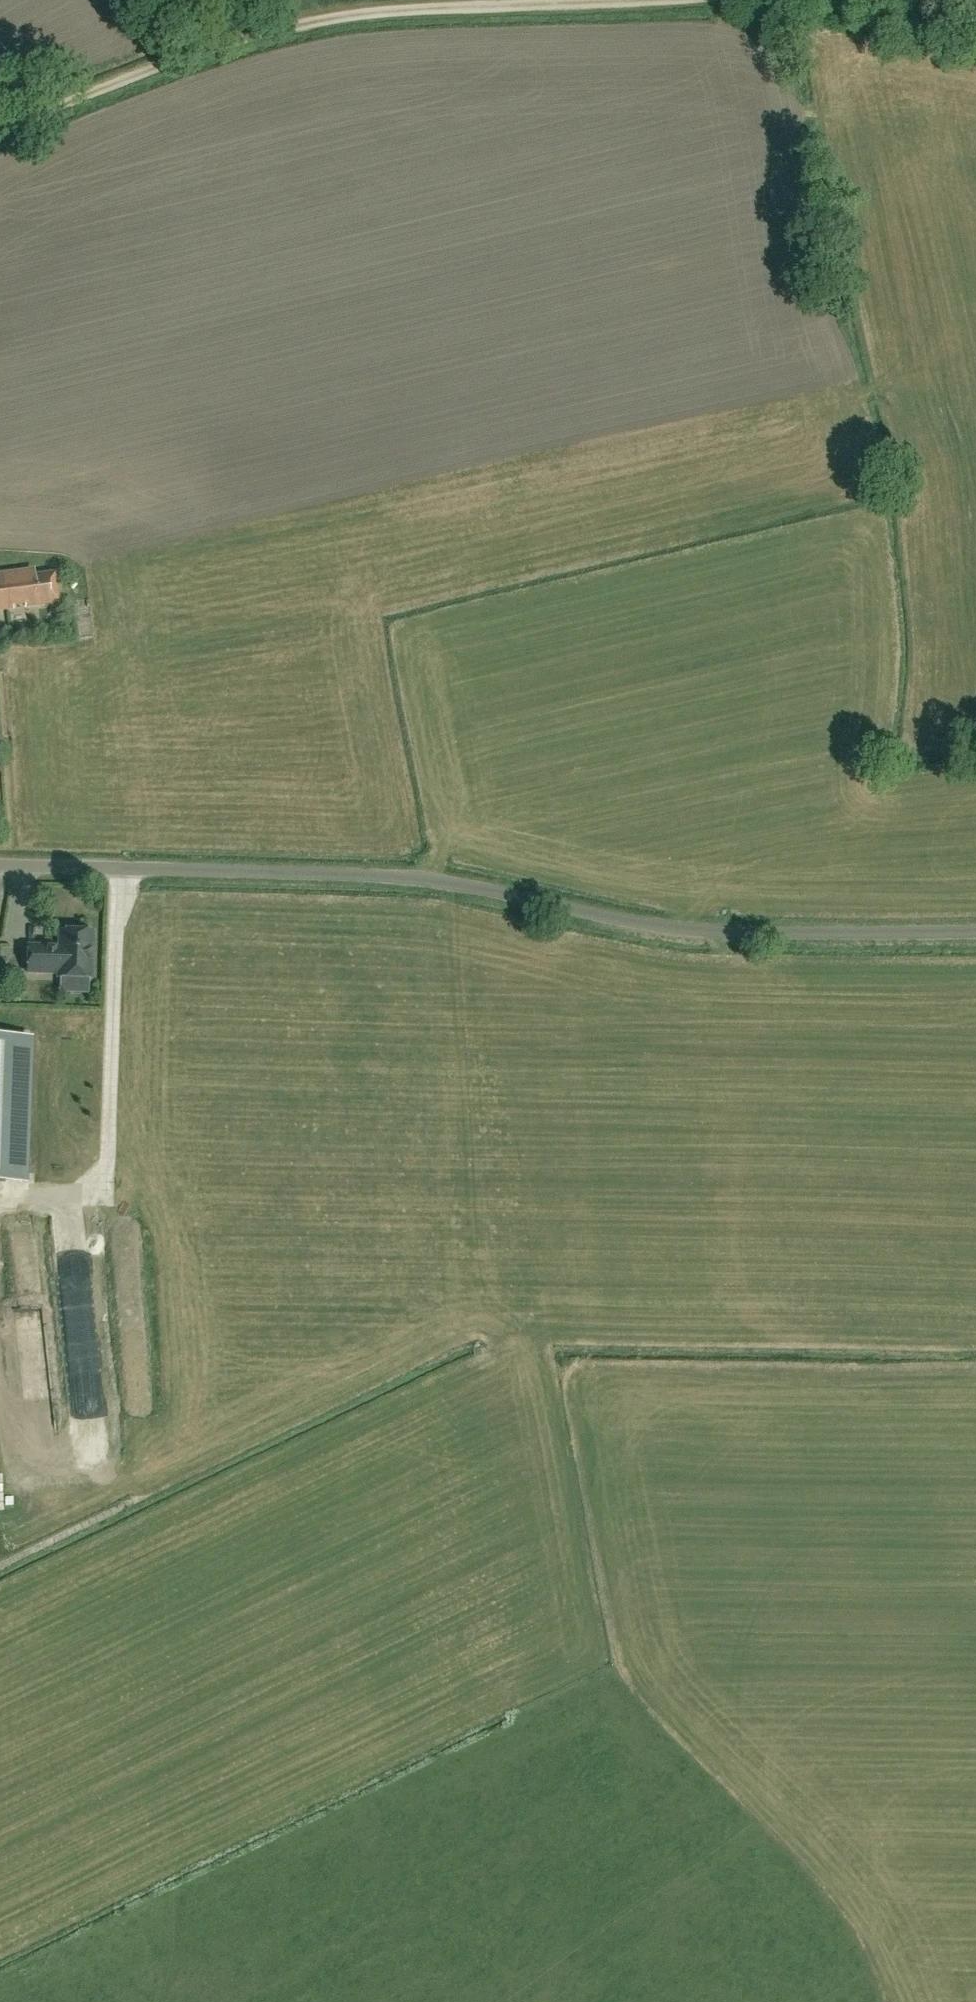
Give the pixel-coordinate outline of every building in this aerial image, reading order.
[(34,576),(34,571),(0,576),(0,609),(13,607),(13,605),(25,604),(25,606),(58,602),(54,574),(34,576)] [(59,978),(90,980),(91,934),(60,932),(60,948),(28,947),(27,973),(59,974),(59,978)] [(24,1183),(30,1039),(0,1038),(0,1182),(24,1183)] [(29,1360),(34,1448),(62,1446),(57,1358),(29,1360)]
